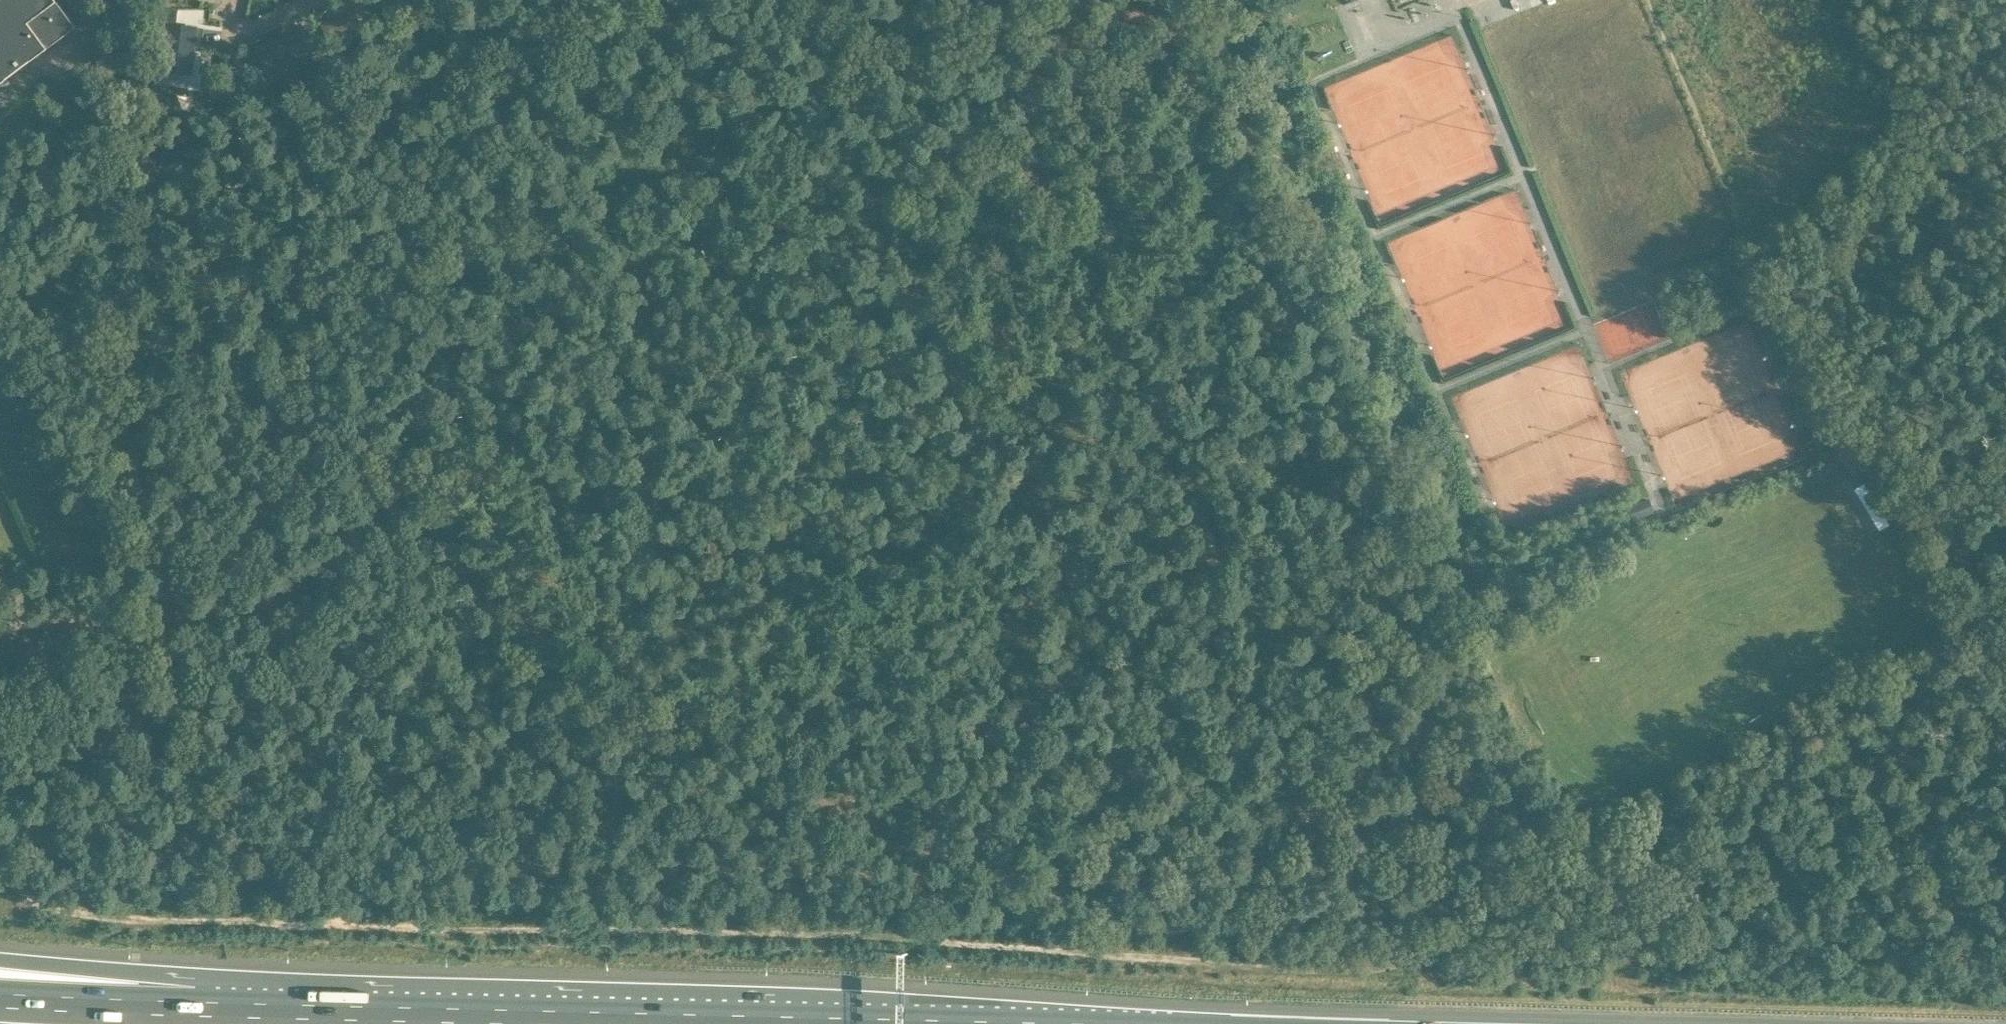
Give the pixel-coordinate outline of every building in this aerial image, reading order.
[(78,29),(57,0),(0,0),(0,86),(78,29)] [(169,8),(167,21),(175,22),(177,9),(169,8)] [(363,30),(356,13),(351,15),(349,12),(321,24),(330,44),(363,30)] [(162,59),(161,69),(191,73),(197,27),(167,23),(165,36),(162,59)] [(255,46),(267,74),(321,51),(309,24),(275,40),(273,37),(255,46)] [(236,70),(226,75),(234,92),(244,87),(236,70)] [(1903,516),(1878,475),(1864,483),(1889,524),(1903,516)]
